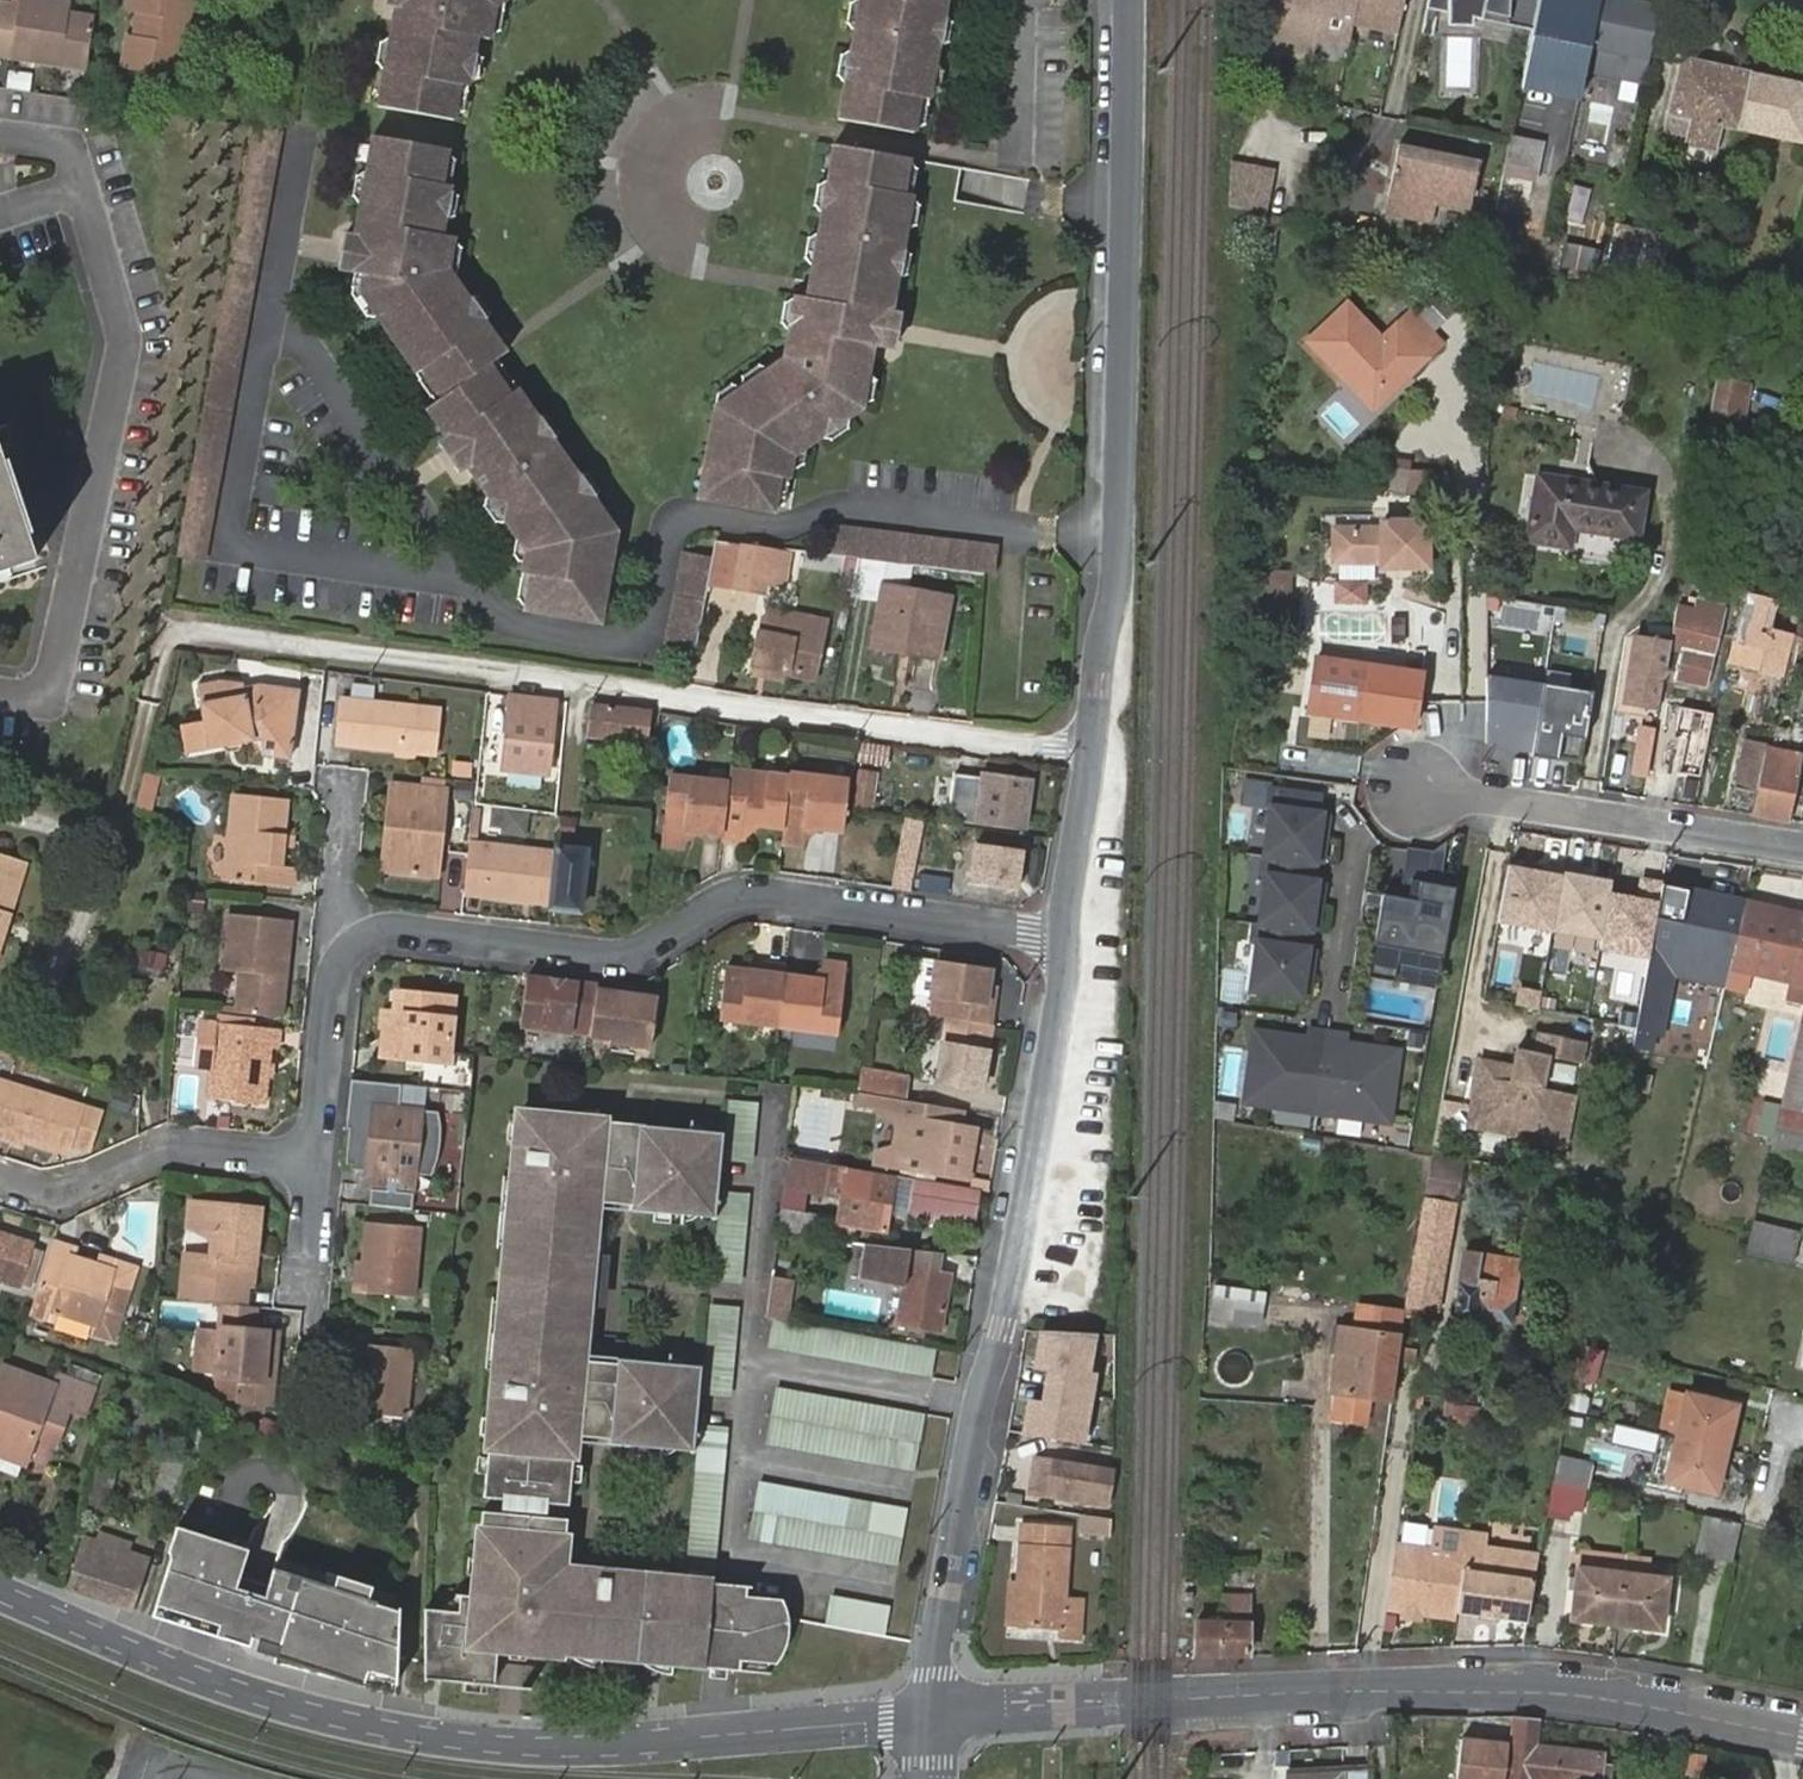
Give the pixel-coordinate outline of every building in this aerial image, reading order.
[(12,58),(88,69),(96,16),(69,12),(59,10),(59,2),(47,0),(20,0),(20,5),(12,58)] [(192,0),(132,0),(141,2),(138,13),(134,38),(123,37),(119,65),(181,72),(184,46),(192,0)] [(132,0),(130,0),(128,11),(138,13),(141,2),(132,0)] [(393,7),(376,105),(449,120),(456,88),(464,87),(474,39),(489,41),(494,9),(507,0),(395,0),(393,7)] [(836,114),(917,126),(924,93),(933,93),(948,0),(856,0),(836,114)] [(1263,36),(1315,46),(1315,42),(1346,48),(1350,25),(1396,35),(1403,0),(1270,0),(1263,36)] [(1538,0),(1427,0),(1425,10),(1464,17),(1462,30),(1488,36),(1491,23),(1532,30),(1538,0)] [(1532,30),(1521,86),(1579,97),(1584,70),(1594,17),(1597,0),(1538,0),(1532,30)] [(1615,0),(1597,0),(1594,17),(1584,70),(1642,82),(1655,7),(1615,0)] [(12,58),(20,5),(0,2),(0,56),(12,58)] [(70,4),(59,2),(59,10),(69,12),(70,4)] [(1734,130),(1747,77),(1679,62),(1668,116),(1687,120),(1684,135),(1711,141),(1715,126),(1734,130)] [(1747,77),(1734,130),(1800,144),(1802,132),(1802,97),(1782,93),(1782,87),(1747,77)] [(1589,105),(1586,146),(1605,148),(1606,132),(1599,132),(1601,106),(1589,105)] [(1546,140),(1512,133),(1506,164),(1540,170),(1546,140)] [(351,237),(345,269),(368,274),(366,291),(438,402),(430,407),(453,441),(472,468),(527,551),(524,574),(532,575),(527,610),(598,621),(613,543),(602,541),(605,532),(588,506),(592,501),(497,360),(507,352),(503,346),(452,268),(455,239),(440,235),(447,186),(440,185),(444,149),(371,137),(351,237)] [(890,345),(896,312),(916,196),(908,196),(913,156),(912,156),(832,143),(808,287),(807,295),(796,293),(786,353),(724,399),(722,416),(715,415),(699,496),(777,508),(781,479),(795,481),(798,457),(868,403),(878,344),(890,345)] [(1485,163),(1458,157),(1456,164),(1433,159),(1434,152),(1402,146),(1389,214),(1437,223),(1443,206),(1474,213),(1485,163)] [(1456,164),(1458,157),(1434,152),(1433,159),(1456,164)] [(1235,160),(1232,209),(1273,212),(1277,163),(1235,160)] [(1694,175),(1690,189),(1716,195),(1719,181),(1694,175)] [(334,267),(345,269),(351,237),(340,235),(334,267)] [(1635,286),(1692,300),(1701,265),(1695,263),(1681,266),(1661,262),(1651,253),(1644,251),(1635,286)] [(1383,338),(1348,301),(1306,341),(1372,411),(1443,344),(1411,311),(1383,338)] [(905,313),(896,312),(890,345),(900,347),(902,333),(905,313)] [(1749,384),(1713,375),(1706,421),(1744,426),(1749,384)] [(472,468),(453,441),(443,448),(462,474),(472,468)] [(36,564),(0,452),(0,576),(36,564)] [(1394,491),(1436,494),(1438,464),(1397,461),(1394,491)] [(1539,476),(1529,541),(1571,548),(1574,529),(1638,541),(1646,495),(1539,476)] [(831,550),(994,576),(999,549),(835,523),(831,550)] [(1402,566),(1402,572),(1427,571),(1427,526),(1384,526),(1383,532),(1336,531),(1335,565),(1382,565),(1402,566)] [(763,589),(766,574),(772,546),(742,541),(735,584),(763,589)] [(782,577),(788,548),(772,546),(766,574),(782,577)] [(694,656),(713,552),(685,547),(663,651),(694,656)] [(1296,568),(1273,568),(1273,598),(1295,599),(1296,568)] [(1366,604),(1367,584),(1334,584),(1334,604),(1366,604)] [(883,589),(873,636),(934,651),(944,604),(883,589)] [(1781,614),(1784,606),(1746,598),(1730,669),(1774,680),(1780,655),(1769,651),(1777,614),(1781,614)] [(1692,609),(1677,606),(1673,627),(1669,648),(1683,651),(1678,680),(1705,686),(1721,608),(1695,602),(1692,609)] [(1801,610),(1789,657),(1783,682),(1782,686),(1794,689),(1802,656),(1802,611),(1801,610)] [(791,636),(784,670),(811,675),(821,622),(795,617),(791,636)] [(753,663),(784,670),(791,636),(761,630),(753,663)] [(934,651),(873,636),(870,649),(932,662),(934,651)] [(1634,642),(1624,702),(1653,708),(1663,647),(1634,642)] [(1443,702),(1446,649),(1410,647),(1407,699),(1443,702)] [(1783,682),(1789,657),(1780,655),(1774,680),(1783,682)] [(1531,750),(1541,686),(1485,677),(1484,733),(1501,736),(1503,723),(1517,726),(1513,747),(1531,750)] [(185,685),(188,706),(200,704),(203,719),(191,721),(168,725),(173,751),(212,745),(218,736),(228,734),(236,741),(257,737),(284,740),(291,690),(251,685),(235,688),(234,682),(213,679),(185,685)] [(1580,764),(1592,691),(1542,683),(1541,686),(1531,750),(1530,756),(1580,764)] [(542,777),(553,699),(499,692),(488,771),(542,777)] [(392,745),(408,747),(429,749),(434,705),(334,694),(329,738),(392,745)] [(639,740),(643,710),(590,703),(586,733),(639,740)] [(200,704),(188,706),(191,721),(203,719),(200,704)] [(1513,747),(1517,726),(1503,723),(1501,736),(1484,733),(1484,739),(1484,742),(1513,747)] [(1674,736),(1655,733),(1648,772),(1667,775),(1674,736)] [(231,748),(236,741),(228,734),(218,736),(212,745),(220,750),(231,748)] [(282,755),(284,740),(257,737),(255,752),(282,755)] [(857,743),(855,760),(876,763),(878,746),(857,743)] [(1750,817),(1786,822),(1798,770),(1788,767),(1780,765),(1783,752),(1767,748),(1764,761),(1757,791),(1750,817)] [(1780,765),(1788,767),(1792,754),(1783,752),(1780,765)] [(1734,786),(1757,791),(1764,761),(1740,756),(1734,786)] [(766,775),(728,770),(726,785),(725,797),(721,830),(721,836),(741,838),(742,834),(743,827),(744,821),(749,822),(756,823),(781,826),(785,789),(765,785),(766,775)] [(856,770),(851,803),(870,807),(875,772),(856,770)] [(981,770),(975,813),(967,812),(966,821),(1022,828),(1029,777),(981,770)] [(825,775),(788,771),(787,777),(785,789),(781,826),(779,841),(798,842),(799,837),(800,829),(800,824),(806,824),(814,825),(841,829),(845,788),(823,786),(825,775)] [(147,772),(138,806),(153,810),(162,777),(147,772)] [(765,785),(785,789),(787,777),(766,775),(765,785)] [(847,778),(825,775),(823,786),(845,788),(847,778)] [(695,827),(721,830),(725,797),(705,793),(706,782),(667,777),(661,843),(681,846),(681,839),(682,832),(683,825),(688,826),(692,826),(695,827)] [(705,793),(725,797),(726,785),(706,782),(705,793)] [(389,823),(386,866),(431,871),(438,788),(385,783),(381,821),(389,823)] [(276,840),(277,829),(274,829),(278,796),(226,790),(218,874),(286,881),(288,863),(275,861),(276,840)] [(1319,796),(1272,790),(1270,809),(1275,810),(1259,926),(1254,925),(1252,942),(1256,942),(1250,991),(1300,998),(1307,948),(1303,948),(1305,931),(1310,931),(1317,882),(1312,881),(1321,813),(1316,813),(1319,796)] [(1328,814),(1321,813),(1314,864),(1321,865),(1328,814)] [(917,818),(903,816),(890,887),(905,890),(917,818)] [(377,866),(386,866),(389,823),(381,821),(377,866)] [(742,834),(756,823),(749,822),(744,821),(743,827),(742,834)] [(800,829),(799,837),(814,825),(806,824),(800,824),(800,829)] [(681,839),(695,827),(692,826),(688,826),(683,825),(682,832),(681,839)] [(284,830),(277,829),(276,840),(283,841),(284,830)] [(464,842),(459,894),(544,904),(550,852),(464,842)] [(974,845),(969,884),(1014,890),(1020,852),(974,845)] [(577,913),(583,850),(551,847),(550,852),(544,904),(544,910),(577,913)] [(9,965),(15,938),(9,937),(14,918),(19,919),(31,867),(0,859),(0,963),(9,965)] [(1614,888),(1507,868),(1496,926),(1602,946),(1600,956),(1648,966),(1632,1052),(1665,1059),(1680,985),(1723,993),(1729,961),(1741,901),(1671,887),(1667,910),(1611,899),(1614,888)] [(916,891),(945,895),(947,880),(918,875),(916,891)] [(1403,899),(1383,895),(1369,978),(1393,982),(1396,964),(1436,971),(1451,885),(1406,878),(1403,899)] [(1317,882),(1310,931),(1316,932),(1323,883),(1317,882)] [(1729,961),(1802,978),(1802,918),(1760,909),(1761,905),(1741,901),(1729,961)] [(232,1007),(277,1011),(281,970),(274,970),(276,960),(282,961),(285,916),(223,910),(218,966),(237,967),(234,1000),(232,1007)] [(9,937),(15,938),(19,919),(14,918),(9,937)] [(1314,949),(1307,948),(1300,998),(1307,999),(1314,949)] [(929,989),(933,962),(917,959),(913,986),(929,989)] [(809,978),(781,974),(777,1013),(796,1015),(795,1027),(836,1032),(843,962),(823,960),(823,966),(822,973),(821,979),(817,979),(813,978),(809,978)] [(945,1018),(985,1024),(988,1003),(981,1002),(985,983),(986,970),(933,962),(929,989),(928,998),(947,1002),(945,1018)] [(718,1018),(775,1025),(777,1013),(781,974),(782,966),(764,964),(764,968),(763,974),(758,973),(750,972),(724,969),(718,1018)] [(764,968),(764,964),(756,969),(750,972),(758,973),(763,974),(764,968)] [(818,970),(809,978),(813,978),(817,979),(821,979),(822,973),(823,966),(818,970)] [(595,992),(596,985),(522,976),(517,1023),(567,1030),(568,1020),(591,1023),(595,992)] [(981,1002),(988,1003),(991,984),(985,983),(981,1002)] [(395,1006),(390,1006),(388,1026),(383,1026),(380,1055),(443,1061),(450,992),(396,986),(395,1006)] [(655,999),(595,992),(591,1023),(589,1035),(609,1037),(609,1040),(651,1045),(655,999)] [(215,998),(215,1005),(232,1007),(234,1000),(215,998)] [(925,1015),(945,1018),(947,1002),(928,998),(925,1015)] [(1789,1057),(1789,1060),(1792,1061),(1802,1064),(1802,1001),(1789,1057)] [(388,1026),(390,1006),(380,1006),(378,1025),(383,1026),(388,1026)] [(777,1013),(775,1025),(795,1027),(796,1015),(777,1013)] [(263,1072),(265,1055),(267,1038),(274,1040),(275,1022),(212,1016),(206,1092),(261,1097),(263,1072)] [(985,1024),(945,1018),(941,1045),(984,1051),(988,1024),(985,1024)] [(1282,1035),(1254,1031),(1244,1103),(1386,1123),(1396,1051),(1370,1047),(1369,1052),(1362,1051),(1363,1046),(1344,1043),(1345,1035),(1309,1030),(1308,1038),(1290,1036),(1289,1041),(1282,1040),(1282,1035)] [(1486,1068),(1478,1116),(1524,1124),(1521,1140),(1567,1148),(1576,1099),(1549,1093),(1555,1062),(1582,1067),(1586,1048),(1547,1039),(1541,1060),(1521,1057),(1518,1074),(1516,1082),(1501,1079),(1503,1071),(1486,1068)] [(941,1045),(935,1085),(979,1091),(984,1051),(941,1045)] [(1789,1060),(1788,1063),(1773,1128),(1802,1135),(1802,1112),(1799,1111),(1802,1096),(1802,1064),(1792,1061),(1789,1060)] [(907,1078),(859,1071),(856,1092),(904,1098),(907,1078)] [(1518,1074),(1503,1071),(1501,1079),(1516,1082),(1518,1074)] [(399,1082),(349,1076),(345,1125),(348,1125),(344,1160),(351,1161),(350,1166),(366,1168),(364,1185),(371,1186),(369,1203),(412,1208),(415,1173),(429,1174),(435,1158),(437,1141),(435,1110),(397,1106),(399,1082)] [(18,1136),(64,1149),(67,1140),(85,1144),(96,1108),(0,1080),(0,1131),(18,1136)] [(919,1163),(925,1130),(914,1128),(915,1120),(961,1126),(962,1126),(964,1111),(881,1099),(879,1118),(895,1120),(891,1147),(876,1150),(875,1163),(881,1167),(908,1171),(909,1162),(919,1163)] [(730,1105),(724,1164),(753,1166),(758,1109),(730,1105)] [(584,1112),(582,1123),(600,1125),(601,1114),(584,1112)] [(1524,1124),(1478,1116),(1475,1131),(1521,1140),(1524,1124)] [(492,1400),(489,1422),(487,1440),(486,1456),(484,1474),(482,1496),(568,1503),(569,1488),(571,1471),(572,1458),(569,1457),(565,1457),(566,1450),(567,1438),(570,1438),(574,1438),(577,1439),(591,1441),(593,1419),(609,1420),(608,1442),(606,1447),(634,1450),(652,1451),(663,1452),(663,1448),(664,1439),(673,1439),(677,1440),(682,1440),(694,1441),(700,1383),(686,1381),(682,1381),(677,1381),(669,1380),(670,1368),(670,1367),(615,1362),(615,1365),(612,1388),(596,1386),(598,1363),(585,1362),(574,1361),(576,1344),(583,1345),(585,1334),(586,1318),(587,1307),(592,1257),(593,1252),(594,1234),(595,1222),(587,1221),(588,1205),(595,1205),(599,1206),(614,1207),(616,1185),(633,1187),(630,1209),(630,1212),(655,1216),(674,1217),(684,1218),(685,1215),(686,1204),(696,1206),(700,1206),(704,1207),(716,1208),(721,1149),(708,1148),(705,1147),(701,1147),(691,1146),(692,1133),(600,1125),(582,1123),(520,1117),(519,1129),(517,1147),(516,1156),(527,1157),(526,1167),(515,1165),(513,1186),(510,1218),(507,1249),(501,1307),(498,1338),(495,1369),(493,1390),(505,1392),(505,1401),(492,1400)] [(925,1130),(919,1163),(909,1162),(908,1171),(964,1179),(971,1127),(962,1126),(961,1126),(915,1120),(914,1128),(925,1130)] [(694,1127),(692,1133),(691,1146),(701,1147),(705,1147),(708,1148),(707,1141),(705,1138),(704,1134),(701,1130),(697,1128),(694,1127)] [(508,1146),(517,1147),(519,1129),(510,1128),(508,1146)] [(1773,1128),(1767,1152),(1802,1160),(1802,1157),(1802,1135),(1773,1128)] [(18,1136),(0,1131),(0,1141),(15,1145),(18,1136)] [(1430,1152),(1425,1177),(1412,1254),(1441,1259),(1454,1183),(1458,1156),(1430,1152)] [(516,1156),(515,1165),(526,1167),(527,1157),(516,1156)] [(845,1168),(792,1161),(780,1225),(813,1231),(817,1211),(795,1207),(800,1177),(829,1183),(828,1195),(843,1198),(840,1219),(884,1226),(892,1179),(844,1172),(845,1168)] [(971,1225),(978,1187),(914,1179),(909,1215),(971,1225)] [(500,1217),(510,1218),(513,1186),(503,1185),(500,1217)] [(621,1208),(630,1209),(633,1187),(616,1185),(614,1207),(621,1208)] [(722,1196),(713,1285),(741,1288),(750,1199),(722,1196)] [(182,1253),(177,1298),(223,1302),(242,1304),(244,1282),(246,1255),(240,1255),(240,1246),(247,1246),(253,1247),(256,1206),(186,1199),(184,1224),(209,1237),(215,1238),(212,1256),(206,1255),(182,1253)] [(702,1210),(704,1207),(700,1206),(696,1206),(686,1204),(685,1215),(684,1218),(684,1223),(689,1222),(692,1221),(694,1219),(697,1217),(700,1214),(702,1210)] [(595,1222),(599,1206),(595,1205),(588,1205),(587,1221),(595,1222)] [(673,1226),(674,1217),(655,1216),(654,1225),(673,1226)] [(497,1248),(507,1249),(510,1218),(500,1217),(497,1248)] [(1799,1230),(1751,1218),(1748,1229),(1743,1252),(1791,1264),(1799,1230)] [(360,1219),(356,1260),(363,1261),(360,1290),(409,1294),(415,1225),(360,1219)] [(17,1284),(32,1239),(0,1228),(0,1278),(17,1284)] [(603,1236),(594,1234),(593,1252),(602,1252),(603,1236)] [(209,1237),(206,1255),(212,1256),(215,1238),(209,1237)] [(50,1238),(26,1312),(46,1317),(48,1309),(94,1321),(91,1329),(110,1334),(129,1260),(112,1256),(109,1264),(96,1261),(64,1252),(66,1243),(50,1238)] [(917,1247),(867,1241),(859,1273),(901,1282),(895,1322),(939,1329),(947,1282),(932,1279),(934,1267),(914,1263),(917,1247)] [(246,1255),(244,1282),(251,1283),(253,1247),(247,1246),(246,1255)] [(109,1264),(112,1256),(98,1252),(96,1261),(109,1264)] [(1441,1259),(1412,1254),(1404,1304),(1412,1306),(1432,1310),(1441,1259)] [(609,1259),(592,1257),(587,1307),(604,1309),(609,1259)] [(1460,1257),(1451,1319),(1509,1325),(1517,1263),(1460,1257)] [(363,1261),(356,1260),(352,1259),(349,1288),(360,1290),(363,1261)] [(949,1270),(934,1267),(932,1279),(947,1282),(949,1270)] [(768,1317),(792,1319),(797,1277),(773,1274),(768,1317)] [(833,1326),(865,1332),(871,1296),(839,1290),(833,1326)] [(1264,1303),(1211,1295),(1208,1318),(1261,1325),(1264,1303)] [(253,1329),(255,1305),(242,1304),(223,1302),(215,1376),(242,1378),(241,1393),(240,1399),(269,1401),(271,1381),(261,1380),(266,1330),(253,1329)] [(1412,1306),(1404,1304),(1402,1314),(1401,1319),(1403,1320),(1409,1320),(1412,1306)] [(490,1337),(498,1338),(501,1307),(493,1306),(490,1337)] [(711,1308),(702,1399),(731,1402),(740,1312),(711,1308)] [(1402,1314),(1356,1308),(1351,1330),(1348,1353),(1336,1351),(1329,1394),(1333,1395),(1328,1419),(1364,1425),(1369,1399),(1390,1402),(1396,1359),(1397,1348),(1399,1338),(1401,1319),(1402,1314)] [(595,1319),(586,1318),(585,1334),(594,1335),(595,1319)] [(774,1328),(767,1359),(927,1383),(932,1355),(774,1328)] [(1091,1332),(1039,1329),(1033,1365),(1048,1368),(1042,1403),(1028,1401),(1022,1435),(1079,1444),(1091,1374),(1084,1373),(1091,1332)] [(1348,1353),(1351,1330),(1340,1329),(1336,1351),(1348,1353)] [(276,1331),(266,1330),(261,1380),(271,1381),(276,1331)] [(486,1367),(495,1369),(498,1338),(490,1337),(486,1367)] [(361,1363),(358,1389),(356,1411),(406,1415),(413,1348),(356,1342),(354,1363),(361,1363)] [(585,1362),(583,1345),(576,1344),(574,1361),(585,1362)] [(1598,1386),(1607,1349),(1589,1345),(1580,1382),(1598,1386)] [(1397,1348),(1396,1359),(1411,1361),(1414,1350),(1397,1348)] [(670,1362),(670,1367),(670,1368),(669,1380),(677,1381),(682,1381),(686,1381),(685,1377),(683,1374),(681,1370),(678,1366),(674,1363),(670,1362)] [(351,1388),(358,1389),(361,1363),(354,1363),(351,1388)] [(606,1364),(598,1363),(596,1386),(612,1388),(615,1365),(606,1364)] [(0,1376),(0,1454),(5,1455),(8,1448),(30,1457),(50,1400),(83,1412),(94,1382),(55,1370),(51,1383),(3,1366),(0,1376)] [(242,1378),(215,1376),(213,1390),(241,1393),(242,1378)] [(493,1390),(492,1400),(505,1401),(505,1392),(493,1390)] [(1671,1393),(1661,1436),(1677,1440),(1687,1396),(1671,1393)] [(776,1395),(772,1422),(915,1446),(921,1418),(776,1395)] [(1677,1440),(1725,1452),(1735,1408),(1687,1396),(1677,1440)] [(1446,1420),(1481,1424),(1483,1405),(1448,1401),(1446,1420)] [(599,1441),(608,1442),(609,1420),(593,1419),(591,1441),(599,1441)] [(487,1440),(489,1422),(482,1422),(480,1440),(487,1440)] [(771,1424),(767,1455),(910,1476),(915,1449),(771,1424)] [(690,1524),(684,1580),(712,1583),(714,1583),(720,1526),(729,1432),(700,1428),(690,1524)] [(1677,1440),(1661,1436),(1650,1481),(1666,1485),(1677,1440)] [(569,1457),(577,1439),(574,1438),(570,1438),(567,1438),(566,1450),(565,1457),(569,1457)] [(678,1445),(682,1440),(677,1440),(673,1439),(664,1439),(663,1448),(663,1452),(662,1457),(668,1454),(672,1452),(674,1450),(678,1445)] [(1715,1496),(1725,1452),(1677,1440),(1666,1485),(1715,1496)] [(651,1461),(652,1451),(634,1450),(633,1460),(651,1461)] [(476,1474),(484,1474),(486,1456),(479,1455),(476,1474)] [(1046,1495),(1051,1465),(1031,1462),(1026,1492),(1046,1495)] [(1590,1471),(1554,1462),(1548,1488),(1569,1492),(1585,1495),(1590,1471)] [(1051,1465),(1046,1495),(1103,1504),(1107,1473),(1051,1465)] [(580,1471),(571,1471),(569,1488),(578,1488),(580,1471)] [(1569,1492),(1548,1488),(1548,1494),(1542,1523),(1563,1527),(1566,1509),(1582,1511),(1585,1495),(1569,1492)] [(762,1489),(758,1516),(900,1540),(905,1512),(762,1489)] [(423,1679),(425,1679),(461,1682),(478,1683),(490,1684),(495,1640),(529,1644),(529,1651),(562,1655),(564,1655),(570,1656),(595,1658),(604,1658),(630,1661),(672,1665),(703,1668),(707,1637),(709,1615),(712,1583),(684,1580),(681,1580),(666,1578),(650,1577),(609,1573),(609,1578),(596,1577),(595,1590),(579,1588),(581,1576),(564,1574),(561,1574),(558,1573),(554,1573),(555,1565),(556,1555),(558,1555),(563,1556),(566,1518),(482,1509),(477,1558),(476,1572),(474,1595),(461,1594),(460,1599),(458,1613),(453,1612),(447,1612),(423,1610),(420,1649),(422,1652),(423,1679)] [(1080,1513),(1079,1533),(1115,1535),(1117,1515),(1080,1513)] [(758,1519),(752,1548),(894,1571),(899,1543),(758,1519)] [(1697,1556),(1727,1562),(1736,1528),(1705,1522),(1697,1556)] [(170,1557),(151,1614),(244,1644),(247,1636),(274,1644),(271,1653),(358,1681),(363,1667),(391,1676),(393,1607),(362,1598),(366,1584),(338,1576),(333,1590),(274,1571),(266,1597),(237,1588),(249,1550),(175,1526),(167,1549),(170,1557)] [(1727,1562),(1733,1563),(1741,1528),(1736,1528),(1727,1562)] [(1523,1622),(1535,1552),(1484,1544),(1486,1533),(1466,1530),(1454,1612),(1523,1622)] [(1067,1532),(1041,1531),(1019,1531),(1018,1589),(1016,1630),(1027,1631),(1060,1633),(1060,1640),(1083,1641),(1084,1604),(1065,1603),(1067,1532)] [(1462,1550),(1395,1540),(1384,1611),(1453,1621),(1454,1612),(1462,1550)] [(68,1585),(131,1608),(146,1558),(105,1544),(96,1570),(75,1563),(68,1585)] [(560,1562),(558,1555),(556,1555),(555,1565),(554,1573),(558,1573),(561,1574),(564,1574),(560,1562)] [(1575,1575),(1620,1581),(1622,1561),(1578,1557),(1575,1575)] [(468,1571),(476,1572),(477,1558),(469,1558),(468,1571)] [(651,1567),(650,1577),(666,1578),(667,1569),(651,1567)] [(1569,1625),(1614,1630),(1620,1581),(1575,1575),(1569,1625)] [(588,1577),(581,1576),(579,1588),(595,1590),(596,1577),(588,1577)] [(1620,1581),(1614,1630),(1659,1635),(1665,1585),(1620,1581)] [(714,1583),(712,1583),(709,1615),(707,1637),(703,1668),(725,1670),(745,1672),(746,1661),(753,1595),(753,1587),(736,1585),(733,1585),(714,1583)] [(1007,1630),(1016,1630),(1018,1589),(1008,1589),(1007,1630)] [(453,1600),(447,1612),(453,1612),(458,1613),(460,1599),(461,1594),(456,1594),(453,1600)] [(753,1595),(746,1661),(775,1663),(778,1663),(784,1664),(789,1658),(791,1652),(794,1647),(796,1639),(797,1634),(797,1630),(798,1625),(797,1621),(797,1616),(796,1613),(794,1608),(792,1603),(790,1599),(781,1598),(753,1595)] [(827,1597),(822,1625),(885,1636),(889,1608),(827,1597)] [(1222,1597),(1222,1612),(1247,1613),(1248,1598),(1222,1597)] [(1194,1623),(1193,1654),(1245,1655),(1247,1626),(1194,1623)] [(746,1661),(745,1672),(777,1675),(778,1663),(775,1663),(746,1661)] [(478,1683),(461,1682),(461,1690),(477,1691),(478,1683)] [(1608,1767),(1603,1767),(1603,1757),(1562,1752),(1562,1746),(1550,1744),(1549,1751),(1532,1749),(1535,1725),(1511,1722),(1504,1778),(1606,1778),(1608,1767)] [(1458,1739),(1453,1778),(1500,1778),(1502,1759),(1484,1757),(1486,1743),(1458,1739)] [(1504,1745),(1486,1743),(1484,1757),(1502,1759),(1504,1745)] [(1691,1757),(1688,1772),(1700,1773),(1702,1758),(1691,1757)]
